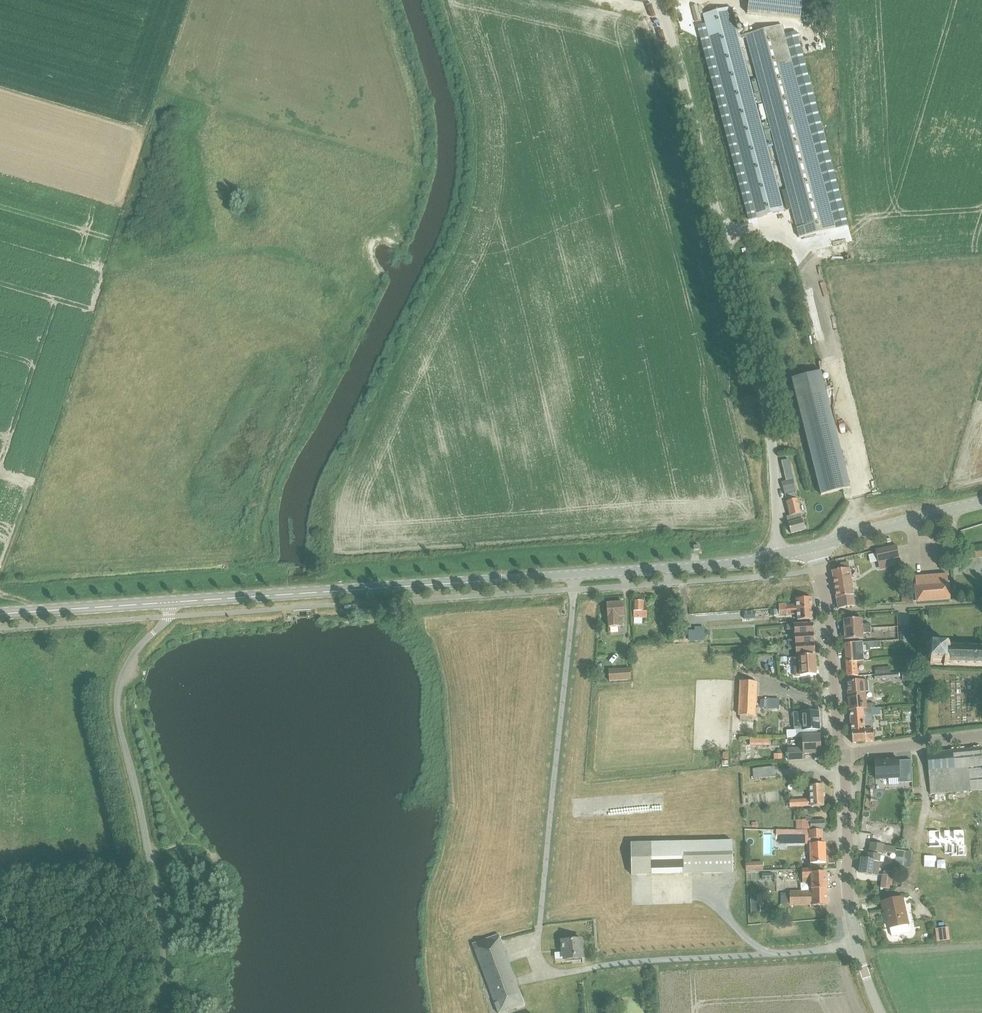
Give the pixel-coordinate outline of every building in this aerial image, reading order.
[(747,14),(800,20),(803,0),(749,0),(747,14)] [(695,22),(700,21),(697,6),(691,7),(695,22)] [(730,7),(703,15),(757,218),(784,210),(730,7)] [(704,24),(697,26),(748,220),(756,218),(704,24)] [(781,25),(745,35),(798,238),(835,228),(807,123),(789,54),(781,25)] [(797,31),(785,34),(837,228),(848,225),(797,31)] [(850,488),(821,373),(792,381),(821,495),(850,488)] [(781,483),(790,515),(790,516),(786,517),(791,534),(805,530),(794,489),(795,489),(788,459),(781,461),(786,481),(786,482),(781,483)] [(964,548),(965,560),(981,557),(981,545),(964,548)] [(875,551),(878,562),(899,557),(897,546),(875,551)] [(840,564),(841,569),(832,571),(836,599),(838,609),(854,606),(850,579),(851,577),(850,571),(848,569),(848,563),(840,564)] [(949,599),(947,574),(915,577),(917,602),(949,599)] [(796,610),(812,608),(811,598),(796,599),(796,605),(786,605),(786,604),(778,604),(779,611),(796,610)] [(647,618),(647,610),(643,610),(644,601),(633,601),(633,611),(633,618),(647,618)] [(625,626),(624,616),(623,602),(606,604),(608,618),(609,627),(625,626)] [(796,610),(779,611),(779,616),(797,615),(797,620),(813,619),(812,608),(796,610)] [(844,630),(870,628),(870,624),(863,625),(862,619),(843,620),(844,630)] [(795,635),(813,633),(813,623),(794,624),(794,625),(787,625),(787,630),(794,629),(795,635)] [(870,628),(844,630),(844,640),(863,639),(863,633),(870,632),(870,628)] [(813,633),(795,635),(795,640),(787,640),(788,645),(814,643),(813,633)] [(927,662),(930,662),(929,665),(933,665),(933,662),(943,663),(943,666),(946,666),(946,662),(981,664),(981,647),(948,645),(948,642),(945,642),(944,645),(934,645),(934,642),(931,642),(931,645),(928,645),(928,648),(930,648),(930,658),(927,658),(927,662)] [(815,653),(814,643),(788,645),(788,649),(795,649),(796,654),(815,653)] [(863,662),(862,643),(844,644),(845,663),(856,662),(863,662)] [(816,675),(815,656),(793,657),(794,677),(800,676),(800,677),(816,675)] [(856,662),(845,663),(846,677),(857,676),(856,662)] [(631,680),(630,669),(608,670),(609,681),(631,680)] [(913,673),(903,674),(903,682),(913,682),(913,673)] [(754,716),(756,681),(740,680),(738,716),(740,716),(740,721),(752,721),(752,716),(754,716)] [(867,680),(864,680),(847,682),(849,710),(871,708),(874,708),(874,703),(866,704),(865,692),(868,692),(867,680)] [(884,699),(876,700),(877,708),(885,707),(884,699)] [(819,731),(818,705),(812,705),(812,712),(801,712),(801,713),(793,713),(793,731),(796,731),(796,737),(803,737),(816,736),(816,731),(819,731)] [(871,708),(849,710),(852,743),(874,741),(871,708)] [(816,736),(803,737),(803,749),(787,749),(788,760),(803,759),(803,754),(820,754),(820,736),(816,736)] [(926,754),(930,794),(981,789),(981,748),(926,754)] [(898,759),(875,760),(876,779),(898,778),(899,783),(912,782),(911,760),(898,761),(898,759)] [(774,767),(753,769),(754,779),(775,777),(774,767)] [(901,784),(887,784),(887,796),(901,796),(901,784)] [(810,807),(823,806),(822,785),(809,786),(810,799),(789,800),(789,807),(810,806),(810,807)] [(656,812),(655,805),(647,805),(647,813),(656,812)] [(824,821),(805,822),(805,821),(795,821),(795,830),(805,830),(824,829),(824,821)] [(896,848),(898,848),(901,827),(874,823),(870,844),(885,846),(896,848)] [(780,831),(776,831),(776,836),(793,835),(793,844),(810,844),(810,863),(825,863),(825,842),(821,842),(821,838),(823,838),(822,830),(780,831)] [(957,839),(939,839),(939,859),(958,858),(957,839)] [(732,841),(681,842),(631,843),(631,875),(733,873),(732,841)] [(870,844),(869,851),(884,853),(885,846),(870,844)] [(764,849),(752,849),(753,867),(763,867),(764,849)] [(868,860),(861,859),(859,873),(877,876),(879,862),(876,862),(877,855),(869,854),(868,860)] [(789,891),(789,905),(812,905),(812,906),(827,905),(827,889),(826,873),(811,873),(811,869),(802,870),(802,883),(811,883),(811,891),(789,891)] [(891,890),(893,876),(882,875),(880,888),(891,890)] [(907,925),(901,898),(881,902),(883,910),(887,910),(891,928),(907,925)] [(948,927),(935,929),(937,943),(950,941),(948,927)] [(473,947),(498,1012),(501,1012),(524,1004),(499,937),(473,947)] [(562,952),(563,952),(564,959),(583,958),(581,939),(561,941),(562,952)]
